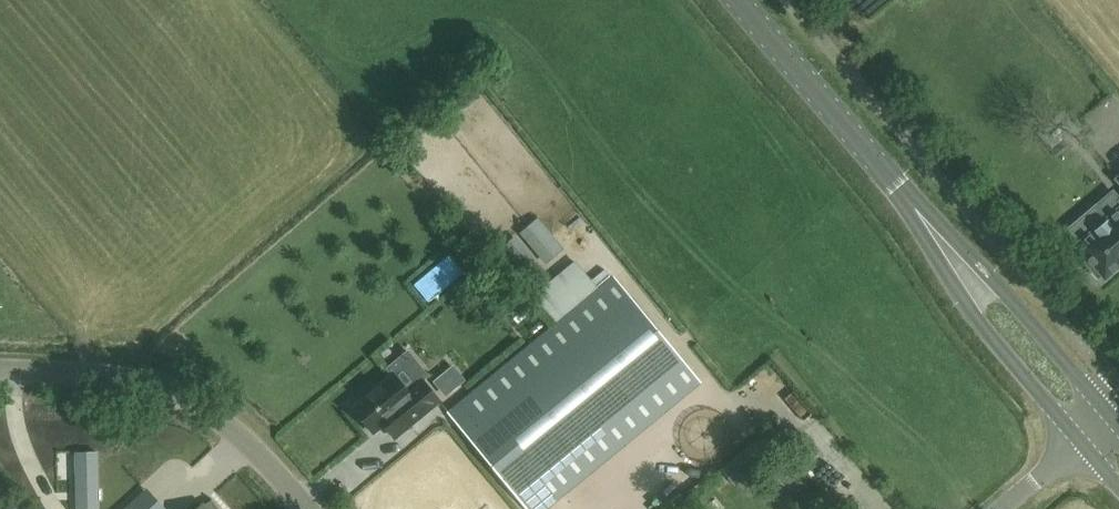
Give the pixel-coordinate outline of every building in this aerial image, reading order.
[(1118,265),(1118,199),(1112,191),(1093,207),(1105,220),(1077,244),(1077,243),(1076,244),(1077,246),(1077,245),(1088,259),(1084,262),(1097,277),(1101,273),(1103,276),(1103,277),(1104,278),(1106,277),(1105,276),(1118,265)] [(525,228),(551,260),(564,249),(537,218),(525,228)] [(500,249),(535,290),(546,281),(511,239),(500,249)] [(597,289),(573,261),(532,295),(555,323),(597,289)] [(700,382),(612,276),(447,412),(528,508),(546,508),(700,382)] [(406,391),(391,372),(350,405),(373,433),(383,424),(394,438),(439,401),(421,379),(406,391)] [(78,454),(77,508),(99,508),(101,454),(78,454)] [(147,489),(131,503),(125,508),(166,508),(147,489)] [(211,499),(210,500),(211,501),(202,506),(201,505),(197,508),(217,508),(211,499)]
